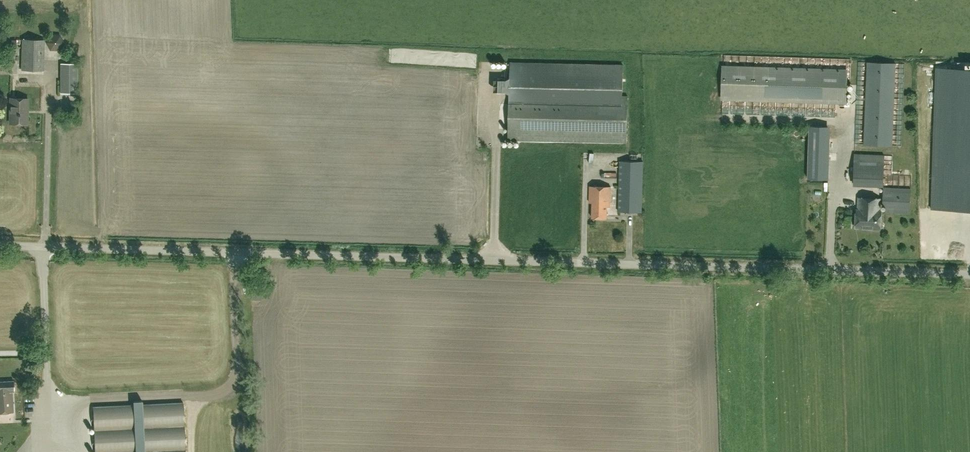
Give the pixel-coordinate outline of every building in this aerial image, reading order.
[(23,39),(22,70),(44,70),(45,40),(23,39)] [(506,64),(507,58),(493,54),(492,60),(506,64)] [(936,71),(934,135),(931,135),(931,141),(933,141),(931,205),(929,205),(929,209),(969,210),(969,62),(936,61),(936,68),(933,68),(933,71),(936,71)] [(893,145),(896,63),(868,62),(864,144),(893,145)] [(61,63),(60,93),(77,93),(77,63),(61,63)] [(510,63),(509,78),(506,80),(498,80),(498,92),(505,92),(509,93),(508,140),(626,142),(627,96),(622,96),(623,65),(510,63)] [(769,66),(723,65),(722,99),(845,103),(846,69),(769,66)] [(28,99),(11,98),(10,123),(26,124),(26,109),(27,109),(28,99)] [(814,128),(814,139),(833,139),(833,128),(814,128)] [(822,146),(822,160),(838,161),(838,154),(831,154),(831,146),(822,146)] [(883,184),(884,155),(854,154),(854,183),(883,184)] [(643,162),(620,161),(619,205),(618,211),(642,212),(643,162)] [(814,196),(835,195),(834,168),(813,169),(814,196)] [(611,187),(590,186),(589,203),(592,203),(592,218),(607,218),(607,207),(610,207),(611,187)] [(914,195),(910,195),(911,189),(883,187),(882,206),(886,206),(885,213),(909,214),(910,205),(914,205),(914,195)] [(880,229),(881,211),(879,211),(880,199),(858,198),(858,210),(856,210),(855,228),(880,229)] [(262,300),(262,282),(252,282),(252,300),(262,300)] [(14,381),(0,381),(0,413),(14,412),(12,392),(14,392),(14,381)] [(93,408),(95,451),(184,451),(182,404),(142,406),(142,402),(133,402),(133,407),(93,408)]
